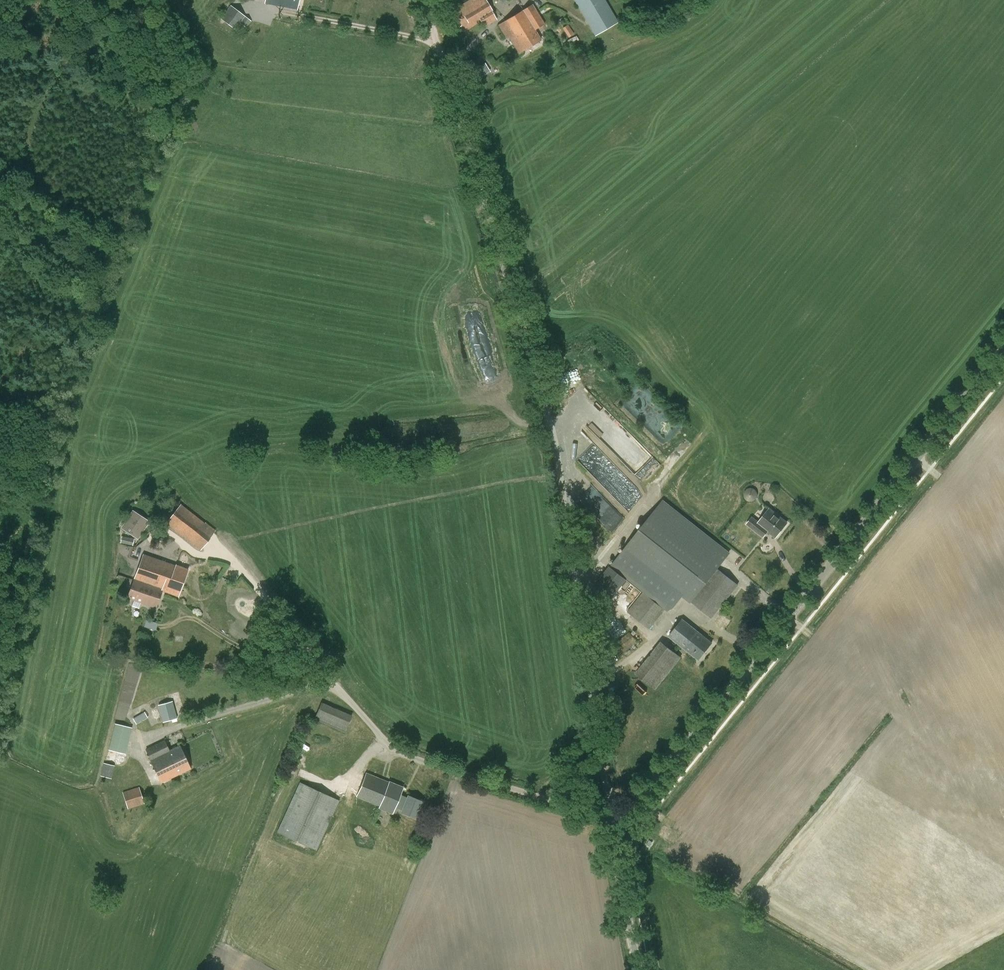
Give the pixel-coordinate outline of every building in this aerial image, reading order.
[(265,3),(297,9),(299,0),(266,0),(265,3)] [(464,31),(481,21),(485,26),(496,19),(493,14),(494,13),(486,0),(471,0),(452,11),(464,31)] [(605,0),(575,0),(590,25),(595,34),(617,21),(612,12),(605,0)] [(507,39),(510,38),(519,53),(541,40),(535,30),(544,24),(532,5),(499,25),(507,39)] [(221,18),(236,30),(241,23),(246,27),(251,20),(231,6),(221,18)] [(568,24),(562,27),(568,37),(574,34),(568,24)] [(469,73),(473,80),(490,70),(485,63),(469,73)] [(691,601),(711,618),(738,585),(718,569),(726,559),(730,553),(720,544),(663,500),(623,550),(611,564),(670,611),(683,595),(691,601)] [(166,523),(201,551),(216,530),(206,522),(205,523),(181,504),(166,523)] [(768,531),(776,537),(787,523),(769,509),(759,521),(752,516),(746,524),(753,530),(758,523),(768,531)] [(122,528),(138,538),(149,521),(133,511),(122,528)] [(134,538),(122,536),(120,543),(133,545),(134,538)] [(143,554),(134,579),(163,589),(162,591),(178,596),(188,569),(176,565),(176,566),(143,554)] [(612,599),(627,579),(610,565),(594,585),(612,599)] [(162,591),(163,589),(134,579),(127,597),(156,608),(162,591)] [(627,611),(649,629),(665,609),(643,592),(627,611)] [(158,623),(146,619),(144,626),(156,629),(158,623)] [(669,636),(699,660),(711,644),(682,620),(669,636)] [(610,646),(618,656),(638,642),(630,631),(610,646)] [(661,642),(635,674),(656,690),(682,658),(661,642)] [(172,700),(158,705),(163,722),(177,718),(172,700)] [(314,719),(345,732),(352,715),(322,701),(314,719)] [(133,718),(136,724),(148,717),(144,712),(133,718)] [(115,723),(108,749),(125,754),(132,728),(115,723)] [(181,745),(170,750),(165,741),(146,750),(161,782),(191,768),(181,745)] [(100,775),(112,778),(115,765),(103,762),(100,775)] [(407,797),(401,794),(404,787),(389,780),(388,781),(366,772),(357,796),(380,805),(379,807),(393,813),(395,807),(402,810),(402,812),(416,817),(423,802),(408,796),(407,797)] [(276,832),(317,850),(340,800),(300,782),(276,832)] [(144,804),(139,787),(122,792),(128,809),(144,804)]
